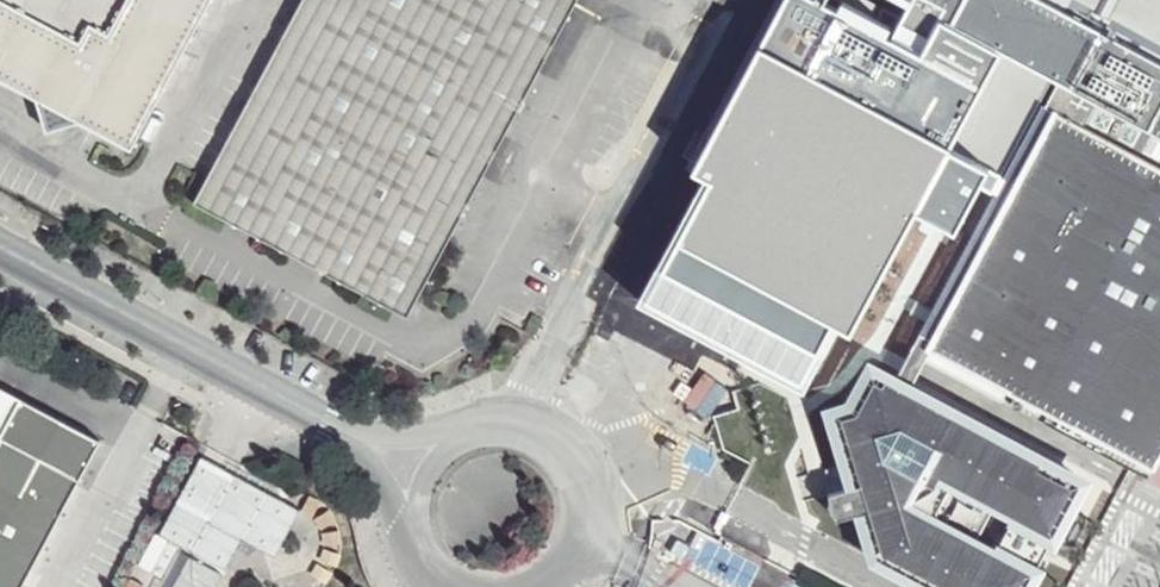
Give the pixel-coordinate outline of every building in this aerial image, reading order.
[(137,139),(209,0),(0,0),(0,67),(137,139)] [(196,196),(272,242),(407,312),(574,0),(299,0),(196,196)] [(690,167),(709,177),(641,300),(807,390),(839,330),(879,352),(982,166),(947,147),(1001,49),(942,17),(924,50),(887,30),(888,23),(845,0),(843,0),(838,9),(825,2),(826,0),(782,0),(690,167)] [(891,14),(899,26),(910,37),(927,35),(938,11),(943,12),(1016,53),(1013,57),(1008,56),(1003,56),(1000,58),(998,61),(997,68),(999,73),(1032,89),(1037,94),(917,319),(893,365),(875,374),(869,371),(850,405),(836,410),(855,478),(827,490),(831,510),(861,500),(875,546),(954,586),(1006,586),(1020,561),(903,501),(908,493),(925,476),(933,465),(1043,520),(1066,478),(900,386),(927,345),(1151,464),(1159,446),(1159,0),(898,0),(891,14)] [(740,389),(732,366),(689,378),(680,390),(680,403),(687,414),(700,419),(720,414),(745,407),(740,389)] [(101,434),(0,380),(0,586),(21,586),(101,434)] [(300,511),(200,457),(158,534),(223,569),(240,538),(275,557),(300,511)] [(658,586),(718,586),(722,580),(673,556),(658,586)] [(190,557),(173,586),(212,586),(220,574),(190,557)]
